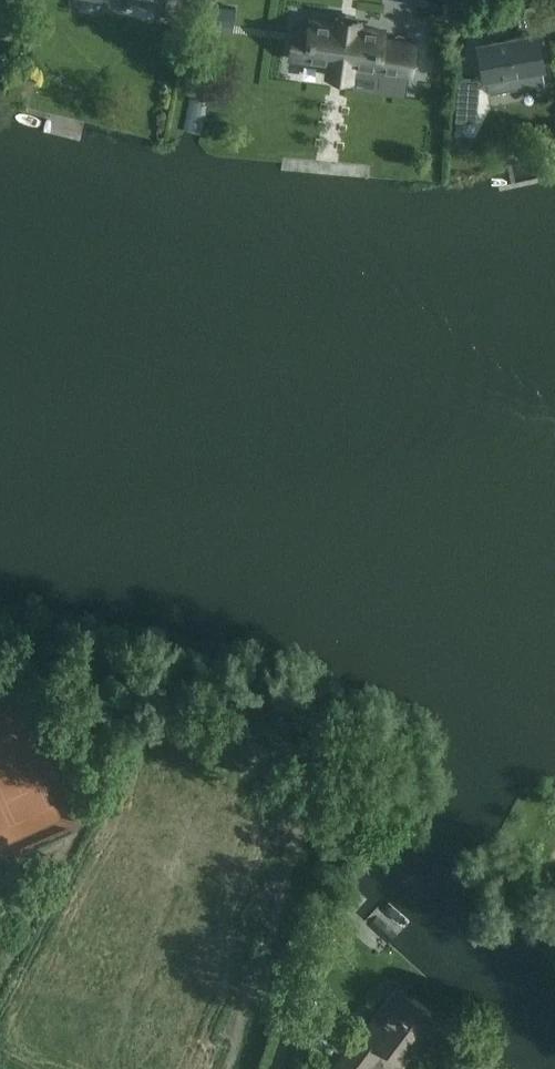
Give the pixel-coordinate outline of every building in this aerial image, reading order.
[(164,16),(185,20),(189,0),(167,0),(164,16)] [(207,2),(205,22),(233,26),(236,6),(207,2)] [(292,22),(287,59),(323,64),(322,78),(353,82),(355,68),(379,72),(377,90),(405,94),(408,75),(412,76),(417,40),(386,35),(387,27),(307,14),(306,24),(292,22)] [(544,19),(546,33),(554,32),(554,17),(544,19)] [(545,83),(536,33),(478,44),(485,82),(504,78),(503,75),(516,72),(519,87),(545,83)] [(457,75),(454,120),(475,122),(479,77),(457,75)] [(332,1067),(335,1068),(397,1068),(402,1063),(409,1053),(423,1034),(424,1033),(418,1029),(431,1012),(397,986),(349,1049),(347,1048),(332,1067)]
